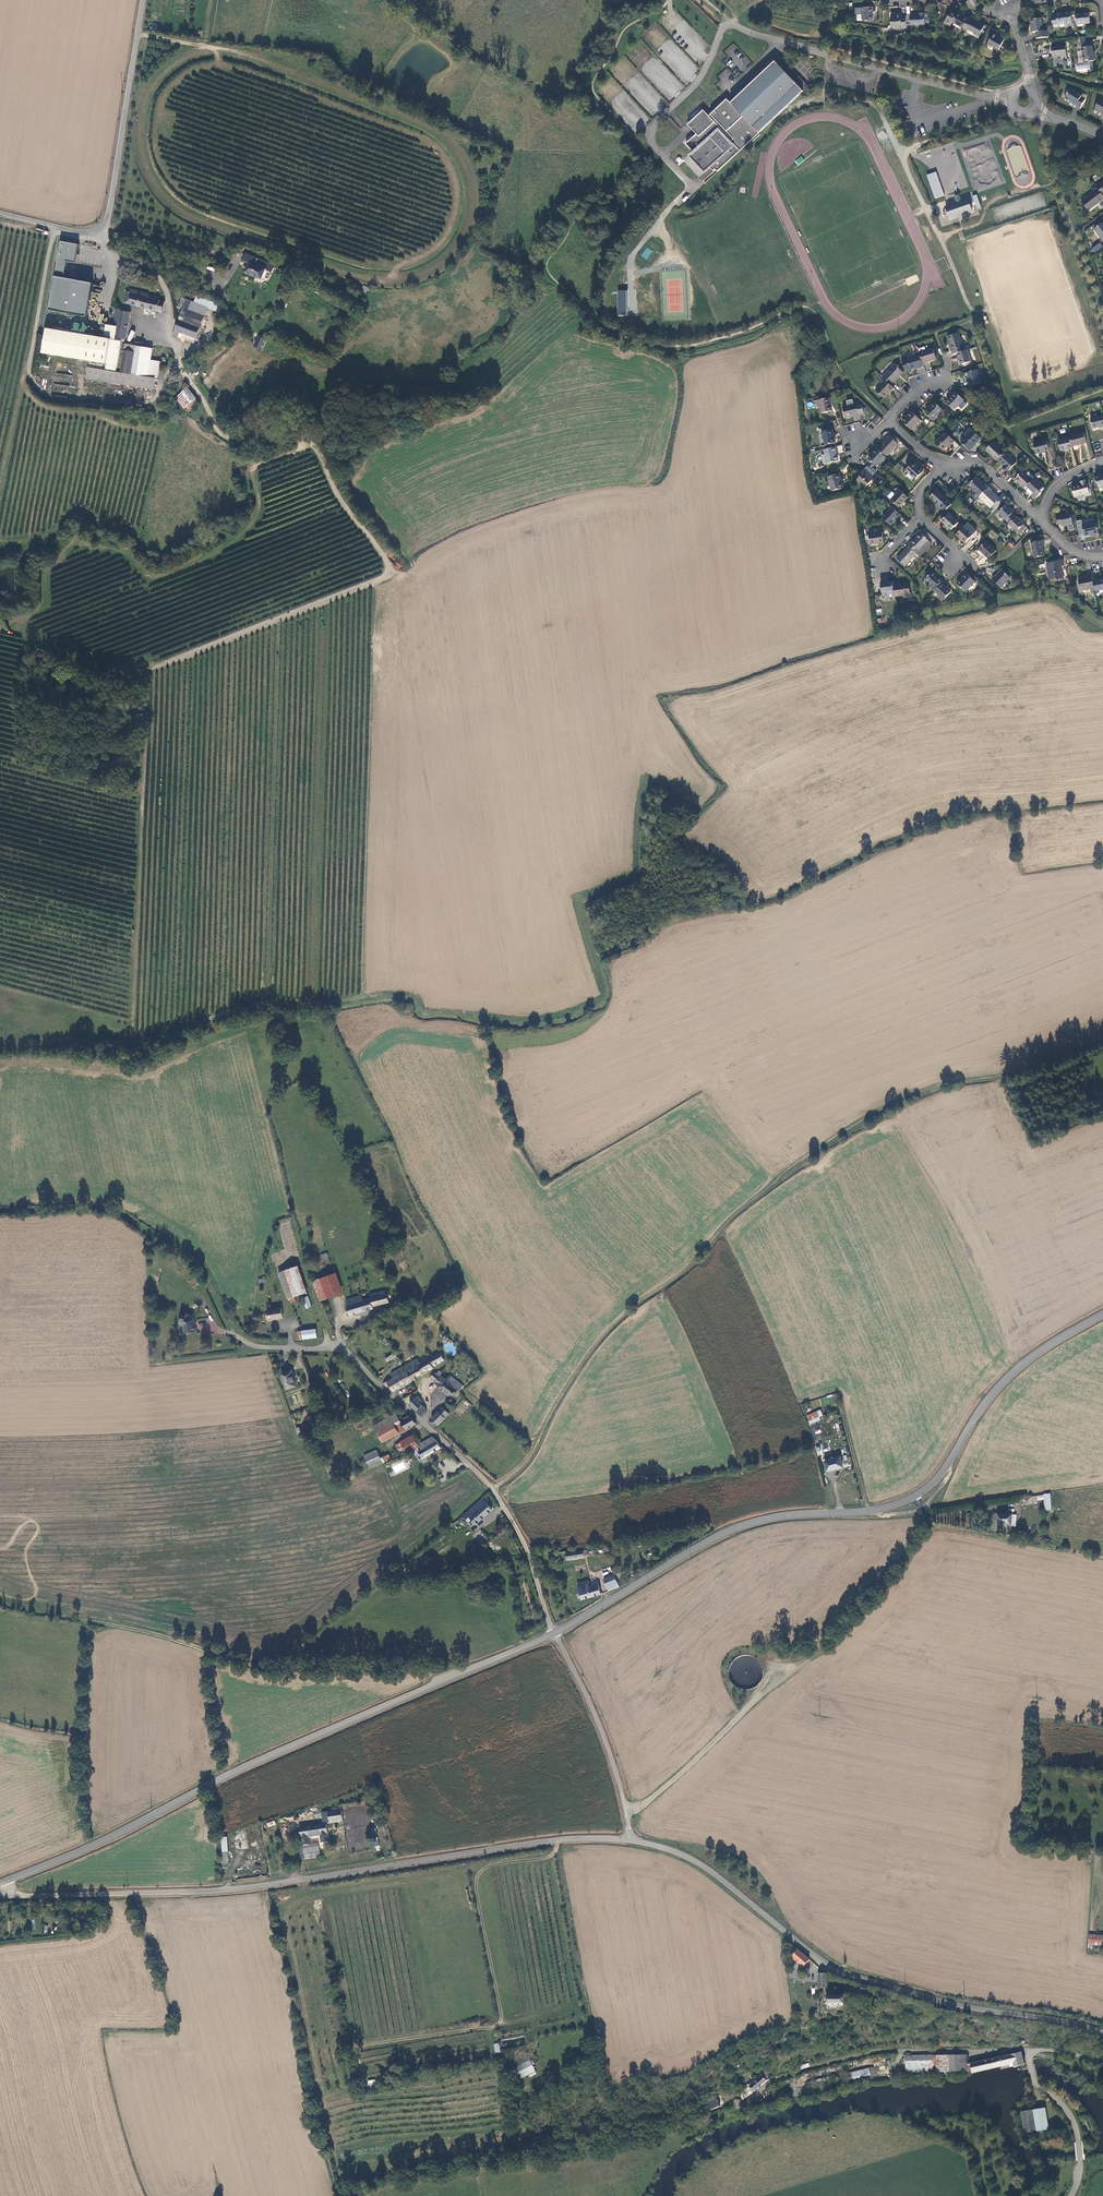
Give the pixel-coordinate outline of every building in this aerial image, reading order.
[(873,11),(873,7),(862,7),(862,18),(864,20),(873,19),(873,11)] [(964,27),(969,17),(957,12),(957,13),(951,10),(944,22),(950,25),(952,21),(964,27)] [(920,13),(910,14),(911,24),(925,24),(925,12),(920,12),(920,13)] [(1057,15),(1051,16),(1053,28),(1059,27),(1058,25),(1066,24),(1072,23),(1071,12),(1062,13),(1062,12),(1057,13),(1057,15)] [(1084,14),(1075,15),(1077,25),(1078,29),(1087,28),(1087,24),(1090,23),(1089,12),(1084,13),(1084,14)] [(907,28),(906,15),(902,15),(902,14),(896,15),(895,13),(891,14),(892,26),(902,25),(902,28),(907,28)] [(973,20),(969,17),(964,27),(963,29),(967,32),(969,29),(980,35),(985,25),(973,19),(973,20)] [(1031,27),(1032,32),(1036,32),(1037,39),(1048,37),(1048,30),(1043,31),(1042,18),(1031,19),(1032,27),(1031,27)] [(999,32),(995,30),(988,43),(999,49),(1005,39),(999,36),(1000,35),(998,34),(999,32)] [(1067,55),(1065,45),(1051,46),(1053,57),(1067,55)] [(1093,46),(1082,47),(1084,61),(1089,60),(1090,61),(1094,61),(1094,59),(1095,59),(1094,53),(1093,53),(1093,46)] [(746,55),(740,59),(745,66),(751,63),(746,55)] [(794,81),(776,62),(731,103),(727,99),(709,116),(703,110),(688,125),(697,134),(686,144),(694,153),(690,156),(705,172),(710,167),(713,171),(715,169),(717,172),(800,94),(803,91),(794,81)] [(1075,63),(1075,71),(1092,72),(1093,64),(1075,63)] [(794,81),(803,91),(804,92),(809,87),(799,76),(794,81)] [(1077,92),(1071,88),(1065,99),(1071,102),(1071,103),(1076,106),(1075,106),(1080,109),(1085,99),(1081,97),(1081,96),(1078,94),(1077,92)] [(1102,114),(1102,101),(1100,99),(1094,110),(1102,114)] [(1094,110),(1093,112),(1102,118),(1102,114),(1094,110)] [(1031,175),(1020,144),(1005,149),(1018,186),(1027,183),(1024,177),(1031,175)] [(801,156),(795,161),(798,165),(805,160),(801,156)] [(926,174),(935,199),(944,195),(936,171),(926,174)] [(1081,202),(1088,211),(1102,201),(1102,200),(1102,199),(1102,195),(1097,188),(1094,190),(1095,192),(1081,202)] [(977,195),(973,196),(977,209),(981,208),(977,195)] [(950,219),(972,211),(968,199),(961,201),(957,203),(946,206),(950,219)] [(1094,229),(1102,241),(1102,223),(1094,229)] [(51,310),(88,317),(95,283),(65,278),(68,261),(77,262),(77,261),(80,244),(62,241),(51,310)] [(1091,248),(1094,252),(1102,248),(1100,243),(1091,248)] [(646,259),(653,251),(647,246),(640,255),(646,259)] [(249,265),(245,275),(262,281),(266,271),(272,274),(275,266),(244,255),(241,262),(249,265)] [(367,294),(369,288),(364,285),(361,291),(367,294)] [(122,303),(160,312),(163,301),(146,297),(147,294),(128,289),(128,292),(125,292),(122,303)] [(618,291),(618,316),(628,316),(628,292),(618,291)] [(193,302),(206,307),(215,310),(217,305),(195,297),(193,302)] [(206,307),(193,302),(181,298),(177,307),(183,309),(203,316),(206,307)] [(179,320),(199,328),(203,316),(183,309),(179,320)] [(126,339),(129,313),(116,311),(114,326),(107,326),(106,336),(108,337),(112,337),(109,362),(108,369),(118,370),(121,341),(115,340),(115,338),(126,339)] [(179,320),(178,320),(172,336),(178,339),(180,332),(195,338),(199,328),(179,320)] [(106,336),(47,327),(43,352),(105,361),(108,337),(106,336)] [(130,342),(135,331),(131,330),(127,340),(130,342)] [(953,355),(957,353),(964,351),(964,348),(959,333),(948,337),(952,350),(951,350),(953,355)] [(258,337),(253,347),(260,351),(266,341),(258,337)] [(126,343),(125,350),(136,351),(136,345),(137,344),(126,343)] [(90,379),(156,386),(157,385),(155,384),(155,377),(158,377),(159,360),(152,359),(153,347),(136,345),(136,351),(125,350),(122,371),(91,368),(90,379)] [(920,355),(923,364),(937,359),(933,348),(926,350),(925,347),(918,349),(920,355)] [(919,368),(924,366),(923,364),(920,355),(918,349),(914,351),(916,356),(902,361),(905,371),(911,370),(919,367),(919,368)] [(971,362),(967,350),(964,351),(957,353),(960,361),(960,360),(962,365),(971,362)] [(885,380),(891,385),(903,372),(895,364),(882,377),(885,380)] [(981,382),(977,370),(967,373),(969,381),(971,386),(981,382)] [(891,392),(894,389),(891,385),(885,380),(876,390),(884,398),(890,391),(891,392)] [(188,385),(175,394),(184,405),(196,395),(188,385)] [(956,392),(946,402),(955,410),(958,406),(963,401),(964,400),(956,392)] [(196,395),(184,405),(187,409),(199,400),(196,395)] [(829,398),(819,400),(822,413),(833,411),(829,398)] [(967,404),(963,401),(958,406),(961,410),(967,404)] [(935,402),(925,412),(933,420),(943,410),(935,402)] [(860,403),(843,407),(845,418),(855,415),(855,417),(860,416),(865,414),(862,405),(860,405),(860,403)] [(920,420),(912,412),(903,422),(911,430),(920,420)] [(1102,427),(1102,415),(1090,418),(1093,429),(1102,426),(1102,427)] [(873,421),(878,424),(882,419),(876,416),(873,421)] [(965,439),(973,430),(970,428),(963,434),(965,436),(963,437),(965,439)] [(825,445),(836,443),(833,429),(822,432),(825,445)] [(974,445),(981,438),(973,430),(965,439),(962,442),(971,450),(975,446),(974,445)] [(1070,438),(1073,447),(1087,443),(1084,432),(1070,436),(1070,438)] [(951,446),(955,441),(947,435),(945,433),(935,444),(943,451),(949,445),(951,446)] [(879,445),(876,448),(877,449),(885,457),(886,457),(898,444),(890,436),(880,446),(879,445)] [(1061,451),(1073,448),(1073,447),(1070,438),(1058,441),(1061,451)] [(1049,450),(1047,439),(1033,443),(1036,454),(1042,452),(1049,450)] [(986,451),(997,461),(998,460),(1005,452),(994,442),(986,451)] [(837,452),(836,447),(824,450),(827,463),(838,461),(836,452),(837,452)] [(885,457),(877,449),(868,459),(876,466),(880,462),(885,457)] [(1005,452),(998,460),(1005,467),(1003,469),(1007,473),(1009,471),(1016,463),(1005,452)] [(886,457),(885,457),(880,462),(883,465),(888,460),(886,457)] [(906,470),(916,480),(923,472),(914,463),(906,470)] [(844,474),(851,470),(848,464),(840,468),(844,474)] [(877,474),(871,468),(868,471),(874,478),(877,474)] [(868,471),(865,469),(861,474),(862,475),(856,481),(864,489),(875,478),(874,478),(868,471)] [(1021,486),(1025,489),(1027,487),(1035,478),(1029,472),(1026,474),(1023,471),(1015,479),(1022,485),(1021,486)] [(832,491),(843,488),(840,479),(841,479),(839,474),(828,477),(832,491)] [(977,500),(980,497),(989,487),(986,484),(985,485),(976,477),(968,485),(977,494),(974,497),(977,500)] [(1035,478),(1027,487),(1034,493),(1032,495),(1035,499),(1041,493),(1040,492),(1044,488),(1044,487),(1035,478)] [(1087,483),(1086,480),(1080,481),(1081,484),(1072,487),(1074,497),(1089,493),(1087,483)] [(992,491),(989,487),(980,497),(991,508),(999,499),(991,491),(992,491)] [(1034,493),(1027,487),(1025,489),(1032,495),(1034,493)] [(891,500),(899,508),(908,498),(900,490),(891,500)] [(930,497),(945,511),(952,504),(937,490),(930,497)] [(1009,523),(1015,516),(1012,513),(1009,510),(1010,509),(1006,505),(998,513),(1009,523)] [(891,525),(900,515),(892,507),(883,518),(891,525)] [(942,521),(951,530),(959,523),(949,513),(942,521)] [(1074,529),(1073,524),(1071,513),(1056,516),(1058,525),(1062,524),(1067,523),(1067,525),(1069,530),(1074,529)] [(1018,519),(1015,516),(1009,523),(1009,524),(1020,534),(1027,527),(1024,524),(1018,519)] [(1094,535),(1099,533),(1096,522),(1083,525),(1085,536),(1094,534),(1094,535)] [(968,523),(956,535),(960,538),(961,538),(966,543),(973,535),(977,531),(968,523)] [(977,531),(973,535),(979,541),(983,537),(977,531)] [(869,534),(871,545),(884,543),(882,532),(869,534)] [(911,542),(908,545),(909,546),(916,553),(920,556),(932,544),(921,534),(915,540),(915,539),(912,543),(911,542)] [(1034,558),(1044,556),(1042,545),(1045,545),(1044,540),(1031,543),(1034,558)] [(987,542),(979,550),(989,559),(997,551),(987,542)] [(916,553),(909,546),(897,559),(905,566),(914,557),(914,556),(916,553)] [(395,564),(399,569),(403,565),(399,560),(395,564)] [(1064,566),(1063,560),(1046,564),(1050,580),(1056,578),(1057,580),(1063,578),(1061,566),(1064,566)] [(995,576),(992,579),(1001,588),(1011,578),(1002,570),(996,577),(995,576)] [(941,583),(943,581),(933,572),(931,573),(928,577),(925,580),(935,589),(941,583)] [(961,580),(957,584),(966,592),(975,582),(967,574),(962,580),(961,580)] [(1095,591),(1093,580),(1092,577),(1078,579),(1081,591),(1090,589),(1091,594),(1095,593),(1095,591)] [(1097,580),(1097,579),(1093,580),(1095,591),(1102,590),(1102,579),(1097,580)] [(894,585),(893,582),(889,583),(888,582),(881,583),(882,593),(887,593),(888,598),(895,597),(894,585)] [(909,583),(894,585),(895,597),(903,596),(906,595),(906,598),(911,597),(909,583)] [(951,592),(941,583),(935,589),(934,590),(944,600),(951,592)] [(295,1294),(302,1292),(307,1290),(298,1264),(279,1271),(287,1296),(291,1295),(295,1294)] [(328,1298),(344,1293),(336,1271),(320,1277),(328,1298)] [(320,1301),(328,1298),(320,1277),(313,1280),(320,1301)] [(391,1293),(390,1288),(372,1293),(373,1295),(363,1299),(361,1293),(347,1298),(349,1304),(348,1305),(352,1315),(362,1311),(375,1307),(374,1305),(390,1300),(388,1293),(391,1293)] [(303,1296),(307,1306),(312,1305),(308,1294),(303,1296)] [(282,1310),(281,1301),(266,1303),(267,1312),(282,1310)] [(374,1312),(378,1318),(388,1313),(384,1306),(374,1312)] [(184,1320),(177,1330),(182,1333),(182,1340),(188,1339),(188,1341),(193,1341),(193,1334),(191,1334),(190,1331),(193,1327),(184,1320)] [(315,1327),(301,1327),(301,1335),(315,1336),(315,1327)] [(434,1365),(446,1358),(443,1352),(421,1365),(422,1367),(416,1370),(419,1376),(435,1366),(434,1365)] [(386,1362),(390,1367),(398,1360),(395,1356),(386,1362)] [(418,1360),(406,1367),(413,1380),(419,1376),(416,1370),(422,1367),(421,1365),(418,1360)] [(394,1391),(413,1380),(406,1367),(392,1376),(394,1379),(386,1384),(389,1387),(391,1386),(394,1391)] [(293,1370),(283,1373),(288,1388),(298,1385),(293,1370)] [(430,1376),(436,1381),(443,1374),(444,1373),(441,1370),(439,1372),(436,1370),(430,1376)] [(441,1387),(453,1398),(462,1389),(466,1385),(453,1373),(448,1378),(443,1374),(436,1381),(441,1387)] [(421,1395),(412,1405),(419,1411),(425,1405),(422,1402),(425,1399),(421,1395)] [(426,1404),(425,1405),(419,1411),(422,1414),(429,1407),(426,1404)] [(450,1414),(444,1407),(433,1418),(440,1424),(450,1414)] [(820,1415),(823,1413),(821,1408),(808,1414),(810,1419),(820,1415)] [(823,1413),(820,1415),(810,1419),(812,1423),(822,1418),(830,1414),(829,1411),(823,1413)] [(416,1424),(411,1418),(403,1423),(401,1419),(397,1421),(394,1416),(372,1427),(375,1434),(392,1426),(394,1431),(401,1428),(403,1431),(416,1424)] [(379,1442),(403,1431),(401,1428),(394,1431),(392,1426),(375,1434),(379,1442)] [(415,1434),(403,1440),(408,1451),(420,1446),(415,1434)] [(442,1449),(439,1442),(434,1437),(421,1444),(423,1449),(420,1450),(424,1458),(442,1449)] [(403,1454),(408,1451),(403,1440),(398,1443),(403,1454)] [(363,1460),(373,1470),(389,1455),(386,1452),(380,1457),(374,1450),(363,1460)] [(842,1456),(827,1461),(830,1470),(845,1465),(842,1456)] [(1045,1503),(1045,1511),(1051,1511),(1050,1494),(1044,1495),(1044,1496),(1030,1496),(1030,1504),(1045,1503)] [(472,1518),(479,1524),(495,1509),(484,1498),(477,1505),(481,1509),(472,1518)] [(1016,1514),(1002,1512),(999,1532),(1013,1535),(1016,1514)] [(465,1517),(460,1521),(466,1527),(471,1523),(465,1517)] [(580,1548),(572,1549),(573,1557),(581,1556),(581,1555),(588,1554),(588,1553),(591,1553),(591,1548),(582,1549),(580,1548)] [(613,1589),(623,1585),(619,1574),(609,1579),(613,1589)] [(585,1598),(605,1592),(601,1578),(592,1581),(592,1578),(580,1582),(585,1598)] [(761,1684),(762,1669),(756,1668),(757,1658),(732,1656),(731,1672),(734,1672),(733,1686),(755,1688),(755,1684),(761,1684)] [(333,1823),(347,1821),(346,1811),(335,1812),(331,1813),(333,1823)] [(333,1823),(331,1813),(331,1812),(324,1813),(326,1824),(329,1823),(329,1824),(333,1823)] [(326,1824),(302,1828),(304,1844),(302,1844),(303,1846),(305,1846),(305,1847),(313,1846),(311,1838),(323,1836),(324,1844),(332,1842),(329,1824),(329,1823),(326,1824)] [(232,1855),(224,1855),(225,1861),(223,1861),(223,1869),(230,1868),(232,1863),(232,1855)] [(1096,1929),(1093,1942),(1102,1944),(1102,1931),(1096,1929)] [(805,1968),(811,1962),(800,1952),(796,1949),(791,1956),(794,1958),(794,1959),(796,1961),(805,1968)] [(869,1997),(871,1990),(862,1987),(859,1994),(869,1997)] [(845,1996),(828,1997),(829,2006),(846,2005),(845,1996)] [(1021,2069),(1027,2068),(1023,2055),(975,2066),(977,2076),(991,2073),(1016,2067),(1017,2070),(1021,2069)] [(952,2075),(955,2075),(956,2074),(962,2074),(962,2057),(952,2058),(952,2075)] [(908,2058),(909,2077),(916,2075),(928,2073),(934,2072),(929,2060),(928,2058),(908,2058)] [(936,2075),(952,2075),(952,2058),(936,2058),(936,2061),(936,2075)] [(531,2060),(513,2070),(518,2081),(537,2071),(531,2060)] [(871,2069),(851,2073),(852,2079),(873,2074),(871,2069)] [(752,2086),(757,2092),(763,2088),(769,2082),(764,2077),(752,2086)] [(751,2087),(740,2093),(744,2100),(749,2097),(755,2093),(751,2087)] [(716,2096),(707,2101),(712,2111),(721,2106),(716,2096)] [(1031,2108),(1032,2122),(1032,2128),(1044,2127),(1042,2107),(1031,2108)] [(1031,2108),(1026,2109),(1016,2109),(1018,2123),(1032,2122),(1031,2108)]
